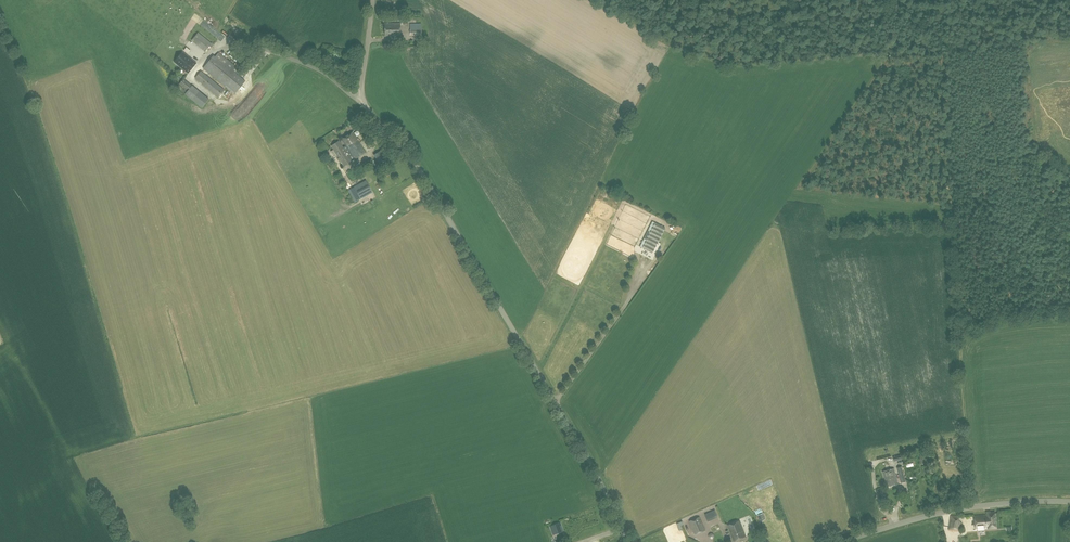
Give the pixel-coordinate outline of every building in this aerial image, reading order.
[(173,7),(179,9),(183,0),(176,0),(173,7)] [(164,20),(169,23),(174,12),(169,10),(164,20)] [(184,10),(176,23),(182,27),(190,14),(184,10)] [(385,36),(400,36),(400,23),(385,24),(385,36)] [(410,36),(422,36),(421,23),(410,24),(410,36)] [(211,43),(198,32),(191,41),(205,51),(209,46),(211,47),(214,44),(212,42),(211,43)] [(188,73),(196,63),(182,52),(174,62),(188,73)] [(239,69),(218,52),(215,57),(214,55),(203,68),(234,94),(245,81),(236,73),(239,69)] [(218,96),(223,89),(201,71),(195,78),(218,96)] [(177,86),(186,93),(185,93),(202,107),(209,99),(192,85),(183,78),(177,86)] [(246,83),(241,88),(245,92),(250,86),(246,83)] [(241,89),(236,96),(244,102),(249,95),(241,89)] [(344,146),(353,160),(365,152),(356,137),(357,136),(359,134),(359,133),(358,131),(357,131),(355,133),(353,131),(341,139),(345,145),(344,146)] [(353,160),(344,146),(342,147),(338,141),(331,146),(338,157),(338,159),(339,161),(341,161),(344,166),(353,160)] [(382,167),(389,162),(381,150),(374,155),(382,167)] [(348,191),(355,203),(373,193),(366,181),(348,191)] [(653,221),(640,247),(643,248),(643,249),(652,253),(665,227),(653,221)] [(906,482),(901,467),(897,468),(901,484),(906,482)] [(885,481),(896,477),(894,468),(882,472),(884,477),(885,480),(885,481)] [(885,481),(885,480),(885,481),(887,487),(898,484),(896,477),(885,481)] [(583,508),(596,504),(593,494),(580,498),(583,508)] [(708,522),(718,518),(715,510),(705,514),(708,522)] [(973,514),(974,524),(974,528),(987,527),(987,528),(995,527),(995,520),(994,511),(985,511),(985,514),(973,514)] [(566,521),(568,529),(599,520),(597,512),(566,521)] [(763,513),(756,516),(759,522),(765,519),(763,513)] [(958,531),(960,521),(959,521),(959,518),(951,516),(948,528),(958,531)] [(695,534),(705,530),(699,517),(690,521),(695,534)] [(734,541),(746,536),(739,521),(728,525),(734,541)]
